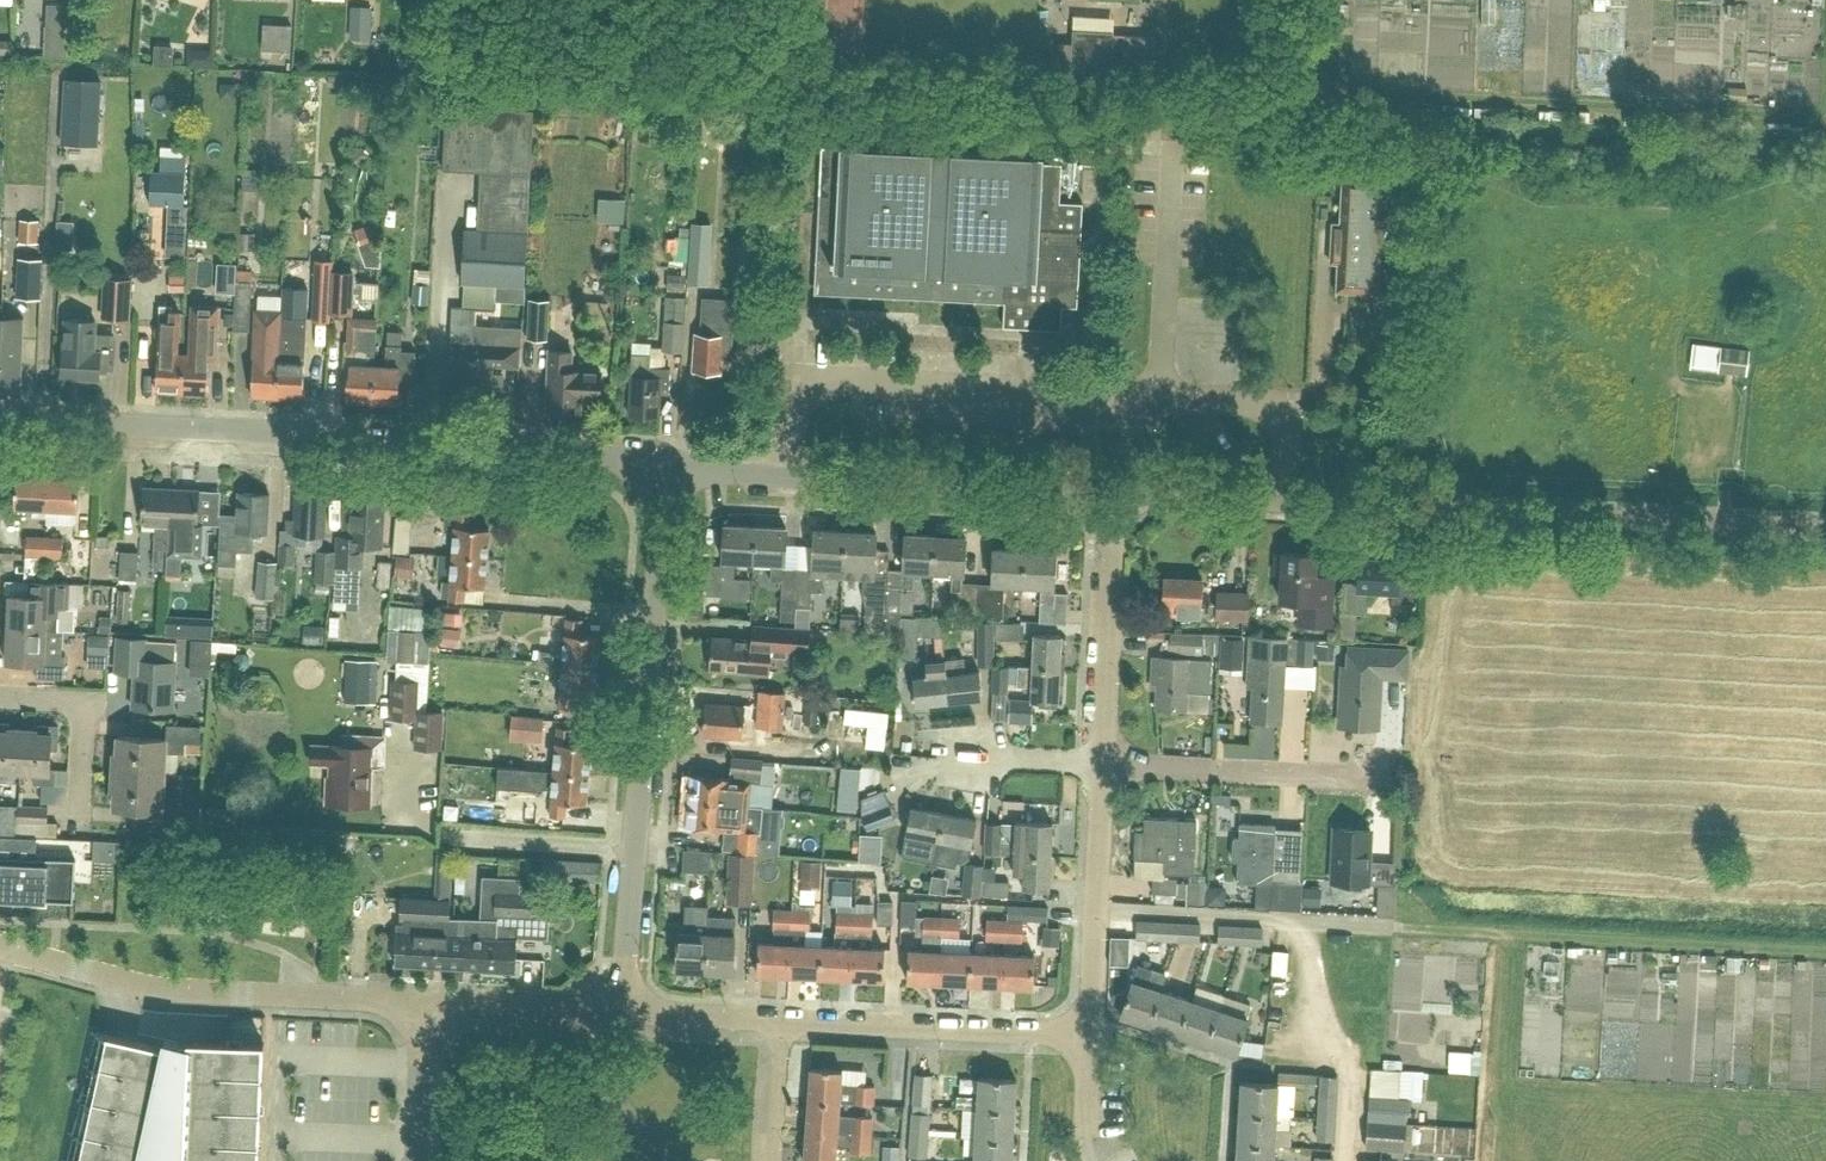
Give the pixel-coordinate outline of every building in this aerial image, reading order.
[(1471,0),(1436,0),(1435,15),(1480,17),(1481,0),(1471,0)] [(1657,40),(1656,7),(1633,7),(1634,41),(1657,40)] [(1154,72),(1156,36),(1113,34),(1113,31),(1073,29),(1070,82),(1094,83),(1094,71),(1111,72),(1111,68),(1123,68),(1123,70),(1154,72)] [(13,47),(13,37),(0,36),(0,50),(13,51),(13,47)] [(66,78),(62,142),(97,145),(101,81),(66,78)] [(526,233),(528,234),(535,110),(447,105),(444,169),(492,172),(488,230),(465,229),(462,282),(524,285),(526,233)] [(819,193),(815,279),(819,279),(819,293),(1004,302),(1003,327),(1035,328),(1035,323),(1061,325),(1062,306),(1077,307),(1083,202),(1060,201),(1062,163),(1044,162),(1044,156),(840,145),(837,194),(819,193)] [(244,166),(242,186),(261,187),(262,168),(244,166)] [(185,170),(151,169),(150,202),(184,203),(185,170)] [(1402,241),(1404,209),(1405,209),(1405,207),(1386,206),(1388,176),(1341,174),(1338,221),(1333,221),(1333,223),(1346,223),(1345,234),(1339,234),(1338,246),(1345,247),(1344,262),(1331,261),(1331,263),(1336,263),(1335,292),(1387,295),(1390,240),(1402,241)] [(20,217),(19,240),(38,241),(39,218),(20,217)] [(18,257),(16,296),(40,297),(41,258),(18,257)] [(332,262),(317,261),(314,320),(329,321),(332,262)] [(237,271),(234,330),(249,331),(252,272),(237,271)] [(333,271),(331,312),(351,313),(353,272),(333,271)] [(107,279),(106,318),(131,319),(132,280),(107,279)] [(262,287),(263,305),(285,304),(284,286),(262,287)] [(694,370),(721,372),(722,357),(731,358),(735,300),(704,298),(702,334),(697,334),(694,370)] [(549,300),(530,299),(528,337),(547,338),(549,300)] [(604,315),(606,301),(585,299),(583,313),(604,315)] [(184,355),(182,390),(207,391),(208,358),(215,358),(218,305),(191,304),(189,355),(184,355)] [(472,385),(475,309),(453,308),(451,343),(447,405),(476,407),(477,386),(472,385)] [(492,373),(492,366),(518,367),(520,327),(495,325),(496,310),(475,309),(472,385),(477,386),(476,407),(490,408),(490,405),(496,406),(498,374),(492,373)] [(182,390),(184,355),(177,355),(179,310),(167,310),(167,320),(159,320),(155,389),(182,390)] [(277,396),(282,316),(281,316),(281,311),(256,310),(251,395),(277,396)] [(282,316),(277,396),(303,397),(307,317),(282,316)] [(2,317),(1,317),(0,362),(0,380),(20,381),(23,318),(22,318),(2,317)] [(64,348),(62,348),(61,375),(99,377),(100,370),(112,371),(114,339),(94,338),(95,319),(65,317),(64,348)] [(353,319),(353,327),(350,327),(348,366),(344,368),(343,378),(348,381),(347,400),(371,401),(373,366),(374,366),(376,321),(353,319)] [(662,350),(681,350),(682,322),(663,321),(662,350)] [(1689,367),(1717,370),(1720,346),(1692,342),(1689,367)] [(373,366),(371,401),(398,403),(399,385),(413,386),(415,355),(401,354),(401,346),(386,345),(385,367),(374,366),(373,366)] [(1717,372),(1746,375),(1749,350),(1720,346),(1717,372)] [(601,372),(582,371),(570,370),(571,350),(551,349),(548,411),(580,412),(580,396),(599,397),(601,372)] [(650,354),(632,354),(629,415),(659,416),(660,392),(668,393),(669,368),(649,367),(650,354)] [(1061,447),(1061,439),(1049,438),(1048,446),(1061,447)] [(46,508),(48,476),(16,475),(14,506),(46,508)] [(80,478),(48,476),(46,508),(45,516),(58,517),(59,508),(78,509),(80,478)] [(154,564),(167,565),(171,487),(143,486),(141,522),(157,523),(154,564)] [(199,489),(171,487),(167,565),(167,570),(180,570),(181,553),(201,554),(203,523),(198,523),(199,489)] [(252,549),(253,531),(267,532),(269,493),(238,491),(237,514),(221,514),(218,563),(235,564),(236,549),(252,549)] [(279,562),(295,563),(296,542),(307,542),(307,531),(324,532),(326,496),(296,495),(295,519),(287,518),(286,529),(281,529),(279,562)] [(344,521),(344,531),(338,531),(335,589),(349,590),(350,562),(362,563),(363,545),(381,545),(381,538),(382,538),(384,499),(353,498),(352,522),(344,521)] [(455,518),(452,554),(487,557),(489,527),(470,526),(471,511),(452,509),(451,518),(455,518)] [(396,523),(394,550),(408,550),(410,523),(396,523)] [(753,562),(756,525),(725,523),(723,564),(708,564),(706,594),(722,595),(722,578),(734,579),(735,561),(753,562)] [(786,527),(756,525),(753,562),(772,563),(771,581),(783,582),(781,619),(796,620),(797,606),(799,568),(784,567),(786,527)] [(843,576),(843,566),(846,530),(815,528),(813,569),(799,568),(797,606),(811,607),(812,591),(822,591),(823,574),(843,576)] [(846,530),(843,566),(843,576),(863,577),(862,594),(867,594),(865,631),(884,632),(885,611),(888,569),(887,569),(887,573),(874,572),(876,532),(846,530)] [(915,570),(933,571),(936,534),(904,533),(902,570),(888,569),(885,611),(901,612),(903,588),(914,589),(915,570)] [(966,536),(936,534),(933,571),(951,572),(949,590),(961,591),(959,619),(976,620),(976,617),(977,587),(978,587),(978,583),(963,582),(964,573),(966,536)] [(26,554),(62,556),(63,537),(26,535),(26,554)] [(317,546),(317,560),(316,578),(335,579),(336,547),(317,546)] [(1023,586),(1025,549),(994,547),(992,588),(978,587),(977,587),(976,617),(991,618),(1002,619),(1003,614),(1003,602),(1004,585),(1023,586)] [(1055,551),(1025,549),(1023,586),(1041,587),(1039,620),(1066,622),(1068,592),(1053,591),(1055,551)] [(116,572),(116,550),(98,550),(98,572),(116,572)] [(122,550),(121,577),(138,578),(140,551),(122,550)] [(1334,565),(1332,565),(1331,584),(1315,583),(1316,554),(1283,552),(1283,554),(1276,554),(1274,573),(1282,573),(1280,600),(1301,601),(1299,623),(1330,625),(1334,565)] [(421,580),(422,555),(400,554),(400,580),(421,580)] [(487,557),(452,554),(449,591),(445,590),(444,599),(463,601),(464,586),(485,587),(487,557)] [(1369,590),(1392,592),(1392,600),(1412,601),(1414,573),(1398,572),(1398,559),(1360,557),(1358,587),(1343,586),(1342,613),(1368,614),(1369,590)] [(378,559),(377,584),(390,585),(392,560),(378,559)] [(259,560),(256,595),(275,596),(277,561),(259,560)] [(1181,614),(1201,615),(1203,578),(1164,576),(1163,606),(1181,607),(1181,614)] [(10,594),(8,628),(63,630),(63,629),(57,629),(58,606),(68,606),(69,582),(41,581),(30,581),(30,595),(10,594)] [(118,589),(116,621),(128,621),(131,590),(118,589)] [(1217,591),(1216,618),(1248,619),(1249,592),(1217,591)] [(433,607),(390,603),(388,627),(431,631),(433,607)] [(457,645),(459,610),(440,608),(439,629),(435,629),(434,643),(457,645)] [(272,611),(255,610),(253,640),(271,641),(272,611)] [(562,657),(562,662),(597,665),(600,636),(580,634),(581,618),(566,617),(564,642),(551,641),(547,644),(546,653),(550,656),(562,657)] [(900,617),(899,656),(914,656),(915,618),(900,617)] [(979,621),(979,663),(993,663),(994,622),(979,621)] [(996,622),(995,637),(1019,638),(1020,623),(996,622)] [(809,629),(778,627),(753,625),(752,640),(712,636),(709,669),(768,674),(770,656),(787,658),(787,648),(807,650),(809,629)] [(63,630),(8,628),(7,661),(39,662),(39,676),(37,676),(37,677),(65,678),(66,655),(45,654),(46,630),(63,631),(63,630)] [(1034,633),(1033,666),(1033,667),(1064,668),(1065,653),(1060,652),(1061,634),(1034,633)] [(1170,650),(1203,652),(1218,653),(1219,636),(1171,633),(1170,650)] [(1312,665),(1313,638),(1250,635),(1247,687),(1253,687),(1252,713),(1283,715),(1285,663),(1295,664),(1312,665)] [(133,706),(173,708),(175,661),(146,659),(147,638),(117,637),(116,670),(135,671),(133,706)] [(1380,676),(1407,677),(1409,649),(1350,646),(1349,665),(1344,665),(1340,725),(1377,727),(1380,676)] [(393,677),(391,717),(417,718),(415,746),(441,747),(444,707),(427,706),(430,651),(399,649),(397,678),(393,677)] [(1187,710),(1188,692),(1210,693),(1212,659),(1153,656),(1151,682),(1157,682),(1155,708),(1187,710)] [(944,659),(949,701),(983,697),(980,670),(964,672),(962,657),(944,659)] [(949,701),(944,659),(925,661),(927,676),(913,677),(916,704),(949,701)] [(594,694),(597,665),(562,662),(558,706),(574,708),(575,693),(594,694)] [(1064,683),(1064,668),(1033,667),(1033,666),(1008,665),(1008,666),(994,665),(993,690),(1007,690),(1007,684),(1032,685),(1031,700),(1039,700),(1039,706),(1050,707),(1050,701),(1058,701),(1059,683),(1064,683)] [(378,692),(384,674),(362,667),(357,685),(378,692)] [(756,726),(782,728),(785,692),(759,690),(758,705),(743,704),(743,706),(706,702),(704,735),(741,738),(743,719),(757,720),(756,726)] [(817,723),(819,697),(807,696),(807,701),(805,701),(803,722),(817,723)] [(176,712),(175,724),(202,725),(202,713),(176,712)] [(544,715),(512,713),(511,737),(543,739),(544,715)] [(7,781),(8,770),(21,771),(23,728),(10,727),(11,722),(0,722),(0,781),(7,781)] [(36,729),(23,728),(21,771),(34,771),(33,782),(56,784),(57,768),(50,767),(51,749),(57,749),(58,725),(36,724),(36,729)] [(113,771),(165,773),(166,752),(184,753),(185,751),(200,752),(202,725),(175,724),(172,724),(171,738),(118,735),(117,753),(114,753),(113,771)] [(556,734),(553,770),(588,773),(590,744),(571,742),(572,727),(557,725),(556,734)] [(330,763),(330,776),(326,776),(325,803),(370,805),(372,771),(384,765),(385,734),(345,733),(345,745),(312,743),(311,762),(330,763)] [(761,782),(761,774),(763,759),(732,757),(730,778),(691,775),(689,800),(749,805),(750,805),(751,781),(761,782)] [(585,803),(588,773),(553,770),(553,771),(499,766),(497,787),(542,791),(543,788),(552,789),(550,815),(565,817),(566,801),(585,803)] [(165,773),(113,771),(112,790),(115,790),(114,806),(167,809),(166,823),(196,825),(197,808),(182,807),(182,796),(164,795),(165,773)] [(463,812),(493,810),(491,777),(461,778),(463,812)] [(749,805),(689,800),(687,826),(736,830),(734,850),(759,852),(762,831),(761,831),(763,806),(750,805),(749,805)] [(19,804),(0,803),(0,819),(18,820),(19,804)] [(19,804),(18,820),(47,822),(48,806),(19,804)] [(513,805),(513,825),(537,825),(537,805),(513,805)] [(867,829),(895,818),(890,805),(862,815),(867,829)] [(911,806),(906,832),(901,856),(934,862),(935,856),(944,812),(911,806)] [(944,812),(935,856),(934,862),(955,866),(956,860),(961,861),(969,857),(976,818),(944,812)] [(1166,872),(1178,873),(1194,874),(1197,819),(1144,817),(1144,831),(1136,830),(1135,859),(1164,860),(1164,872),(1153,872),(1152,892),(1176,894),(1177,878),(1165,878),(1166,872)] [(1014,854),(1051,855),(1052,821),(1025,820),(1025,821),(1016,821),(1015,843),(1000,843),(1001,823),(986,822),(985,852),(1014,853),(1014,854)] [(1238,859),(1238,864),(1237,877),(1259,878),(1259,877),(1273,878),(1275,824),(1240,822),(1239,835),(1237,835),(1234,838),(1233,855),(1236,859),(1238,859)] [(1335,827),(1332,881),(1368,883),(1370,863),(1369,863),(1371,829),(1335,827)] [(685,850),(684,870),(710,871),(711,851),(685,850)] [(729,852),(727,900),(752,901),(754,853),(729,852)] [(1014,872),(1023,873),(1023,887),(1050,889),(1051,855),(1014,854),(1014,872)] [(75,858),(0,855),(0,899),(18,899),(46,901),(46,900),(73,901),(75,858)] [(830,885),(831,858),(810,858),(809,884),(830,885)] [(966,863),(961,891),(978,894),(982,866),(966,863)] [(466,919),(465,935),(464,967),(515,970),(517,924),(518,915),(531,915),(532,891),(520,890),(521,876),(483,874),(480,920),(466,919)] [(877,875),(858,874),(857,883),(877,885),(877,875)] [(1284,909),(1300,910),(1302,878),(1286,877),(1284,909)] [(1009,880),(985,879),(985,894),(1009,895),(1009,880)] [(1395,884),(1378,883),(1376,914),(1394,915),(1395,884)] [(394,963),(464,967),(465,935),(447,934),(448,921),(449,921),(450,900),(402,897),(400,924),(397,924),(394,963)] [(878,899),(877,923),(892,924),(893,900),(878,899)] [(923,935),(922,949),(908,948),(906,980),(939,982),(940,950),(941,950),(941,936),(942,915),(916,914),(917,899),(902,899),(900,924),(915,925),(915,935),(923,935)] [(686,906),(685,917),(680,917),(679,933),(678,933),(676,971),(705,973),(707,918),(708,918),(709,907),(686,906)] [(773,928),(791,929),(792,909),(774,908),(773,928)] [(810,910),(792,909),(791,929),(790,943),(789,974),(820,976),(822,945),(805,944),(806,929),(809,930),(810,910)] [(836,945),(822,945),(820,976),(852,977),(855,911),(837,910),(836,945)] [(855,911),(852,977),(883,979),(885,947),(871,947),(872,912),(855,911)] [(941,936),(959,937),(960,916),(942,915),(941,936)] [(734,917),(708,918),(707,918),(705,973),(734,971),(735,934),(733,934),(734,917)] [(986,940),(1004,941),(1005,919),(987,918),(986,940)] [(1005,919),(1004,941),(1022,941),(1023,919),(1005,919)] [(1179,923),(1137,921),(1136,937),(1178,939),(1179,923)] [(1179,923),(1178,939),(1199,940),(1200,925),(1179,923)] [(1240,926),(1218,925),(1217,941),(1239,942),(1240,926)] [(1240,926),(1239,942),(1261,943),(1262,928),(1240,926)] [(789,974),(790,943),(758,941),(757,973),(789,974)] [(1277,976),(1294,975),(1293,949),(1276,949),(1277,976)] [(971,951),(941,950),(940,950),(939,982),(970,983),(971,951)] [(1002,985),(1003,953),(971,951),(970,983),(1002,985)] [(1003,953),(1002,985),(1034,986),(1035,954),(1003,953)] [(1545,982),(1564,981),(1562,955),(1543,956),(1545,982)] [(1123,1016),(1149,1025),(1161,989),(1146,984),(1152,967),(1137,962),(1132,979),(1120,1016),(1122,1016),(1123,1016)] [(1190,998),(1161,989),(1149,1025),(1178,1034),(1190,998)] [(1190,998),(1178,1034),(1207,1044),(1219,1008),(1192,999),(1190,998)] [(1533,998),(1532,1067),(1549,1067),(1550,999),(1533,998)] [(1247,1018),(1219,1008),(1207,1044),(1236,1054),(1248,1018),(1247,1018)] [(266,1016),(230,1014),(228,1040),(180,1038),(180,1042),(164,1038),(163,1046),(95,1031),(67,1160),(259,1160),(266,1016)] [(1593,1072),(1593,1061),(1604,1061),(1603,1029),(1572,1029),(1572,1072),(1593,1072)] [(1247,1036),(1245,1049),(1266,1052),(1268,1039),(1247,1036)] [(809,1099),(840,1101),(874,1103),(875,1084),(841,1081),(842,1069),(811,1067),(809,1099)] [(1374,1094),(1419,1095),(1420,1068),(1375,1067),(1374,1094)] [(1317,1073),(1279,1070),(1278,1082),(1316,1084),(1317,1073)] [(915,1072),(913,1103),(930,1104),(932,1073),(915,1072)] [(1334,1118),(1337,1075),(1322,1074),(1319,1117),(1334,1118)] [(976,1107),(1014,1109),(1016,1079),(978,1077),(976,1107)] [(1239,1112),(1276,1114),(1278,1083),(1241,1081),(1239,1112)] [(809,1099),(806,1130),(872,1135),(873,1115),(839,1113),(840,1101),(809,1099)] [(928,1135),(930,1104),(913,1103),(910,1134),(928,1135)] [(1012,1139),(1014,1109),(976,1107),(975,1137),(1012,1139)] [(1289,1115),(1276,1114),(1239,1112),(1237,1142),(1274,1144),(1275,1127),(1288,1128),(1289,1115)] [(1333,1140),(1334,1118),(1319,1117),(1317,1139),(1333,1140)] [(1406,1123),(1367,1120),(1365,1147),(1404,1150),(1406,1123)] [(872,1135),(806,1130),(804,1160),(836,1160),(837,1143),(850,1144),(850,1150),(871,1151),(872,1135)] [(928,1135),(910,1134),(909,1154),(926,1155),(928,1135)] [(1012,1139),(975,1137),(974,1160),(1011,1160),(1012,1139)] [(1274,1144),(1237,1142),(1236,1160),(1273,1160),(1274,1144)]
